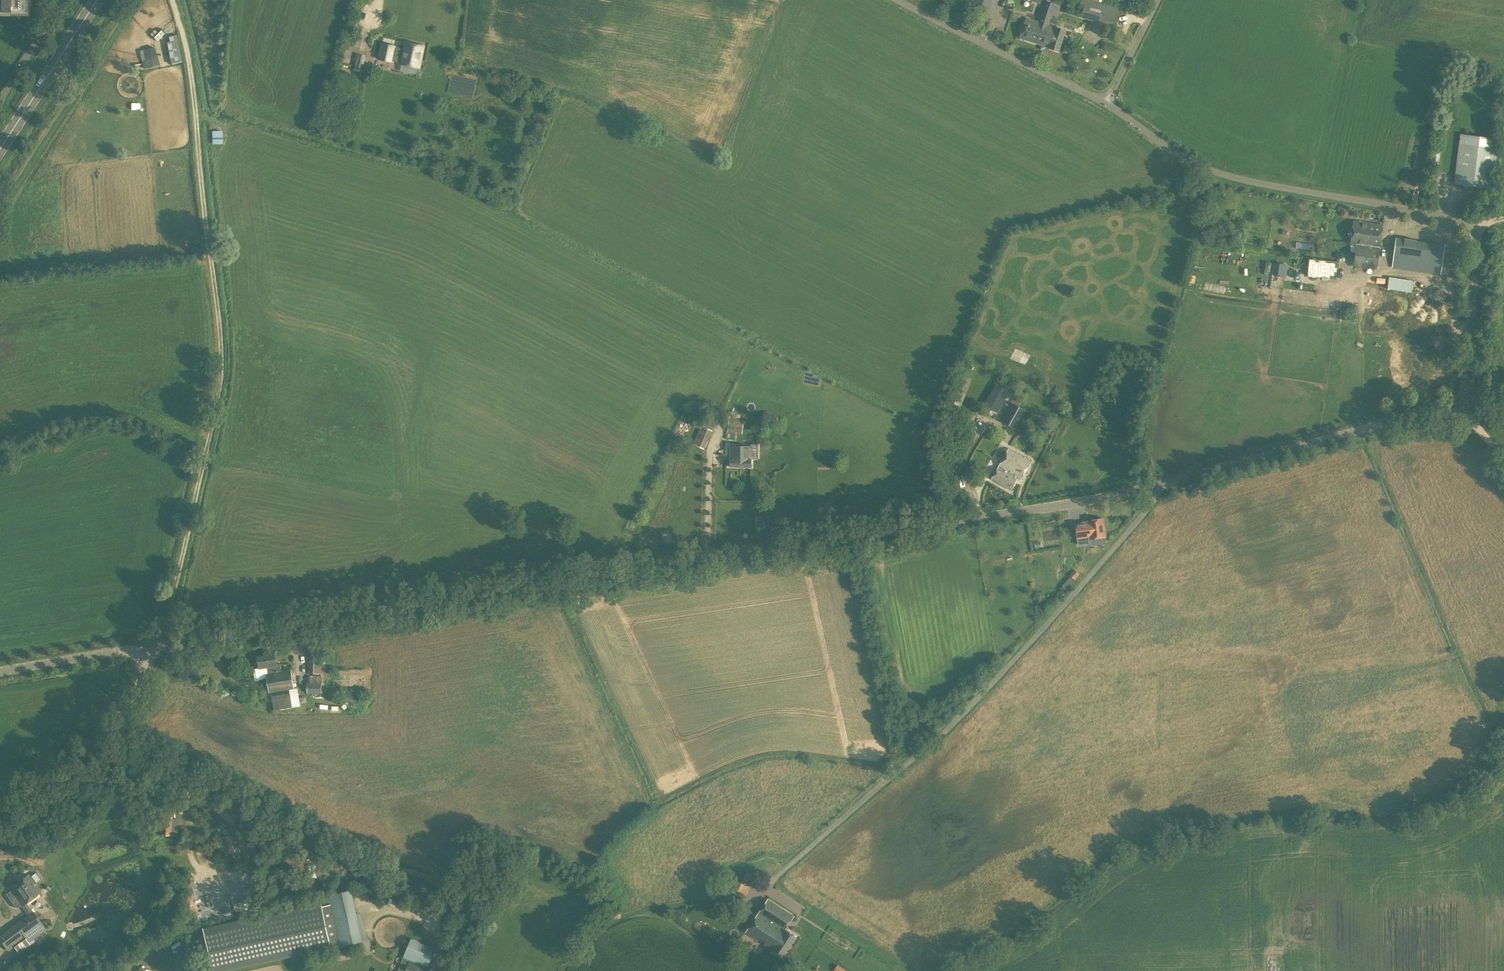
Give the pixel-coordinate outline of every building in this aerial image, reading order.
[(26,15),(26,0),(0,0),(0,14),(25,15),(26,15)] [(963,7),(984,15),(990,0),(965,0),(963,7)] [(1019,38),(1049,47),(1049,48),(1059,51),(1065,30),(1050,25),(1058,2),(1052,0),(1047,0),(1040,22),(1026,18),(1019,38)] [(1080,4),(1084,5),(1081,16),(1111,24),(1116,7),(1087,0),(1081,0),(1080,4)] [(169,41),(166,42),(169,58),(171,64),(181,62),(179,56),(176,56),(172,36),(168,37),(169,41)] [(395,46),(382,43),(378,59),(392,62),(392,60),(401,62),(400,63),(419,67),(424,46),(405,42),(403,49),(395,47),(395,46)] [(158,66),(154,47),(143,50),(146,68),(158,66)] [(353,70),(361,71),(365,56),(357,54),(353,70)] [(1454,183),(1492,188),(1498,138),(1461,133),(1454,183)] [(1353,221),(1351,243),(1380,247),(1382,225),(1353,221)] [(1413,270),(1417,240),(1396,237),(1392,267),(1413,270)] [(1377,269),(1380,247),(1351,243),(1350,244),(1356,245),(1354,265),(1377,269)] [(1336,279),(1338,262),(1308,259),(1307,276),(1336,279)] [(1406,336),(1412,292),(1414,280),(1389,276),(1388,285),(1367,283),(1361,330),(1406,336)] [(995,384),(983,405),(997,413),(1008,392),(995,384)] [(1055,401),(1052,406),(1059,409),(1061,404),(1055,401)] [(1028,412),(1012,403),(1002,420),(1018,429),(1028,412)] [(742,433),(743,421),(728,419),(727,431),(742,433)] [(694,444),(705,449),(712,431),(702,426),(694,444)] [(751,467),(751,446),(730,446),(730,467),(751,467)] [(1021,480),(1032,461),(1009,448),(991,479),(1011,490),(1017,478),(1021,480)] [(1087,520),(1087,522),(1075,524),(1078,544),(1090,543),(1089,539),(1105,537),(1103,518),(1087,520)] [(1075,564),(1070,570),(1075,574),(1080,568),(1075,564)] [(1063,585),(1067,589),(1074,582),(1070,577),(1063,585)] [(280,663),(276,664),(275,651),(256,654),(258,669),(266,668),(269,691),(294,688),(291,670),(281,671),(280,663)] [(308,651),(308,673),(321,673),(321,651),(308,651)] [(307,692),(321,692),(321,676),(309,676),(309,682),(307,682),(307,692)] [(368,700),(349,690),(344,701),(364,710),(368,700)] [(159,835),(163,835),(167,835),(177,836),(178,820),(172,819),(172,818),(169,817),(164,817),(161,817),(159,835)] [(754,886),(758,878),(748,873),(743,881),(729,874),(721,890),(741,900),(749,884),(754,886)] [(9,889),(10,891),(5,894),(15,909),(40,891),(29,874),(9,889)] [(330,904),(322,906),(322,904),(202,930),(211,970),(212,970),(331,945),(330,943),(338,942),(339,946),(362,941),(362,940),(360,941),(349,890),(328,895),(330,904)] [(796,936),(786,930),(784,929),(793,916),(767,899),(746,932),(773,950),(772,951),(782,957),(796,936)] [(0,936),(0,939),(8,950),(25,937),(28,942),(45,929),(33,912),(0,936)] [(410,940),(397,970),(428,970),(429,968),(427,967),(434,950),(410,940)]
